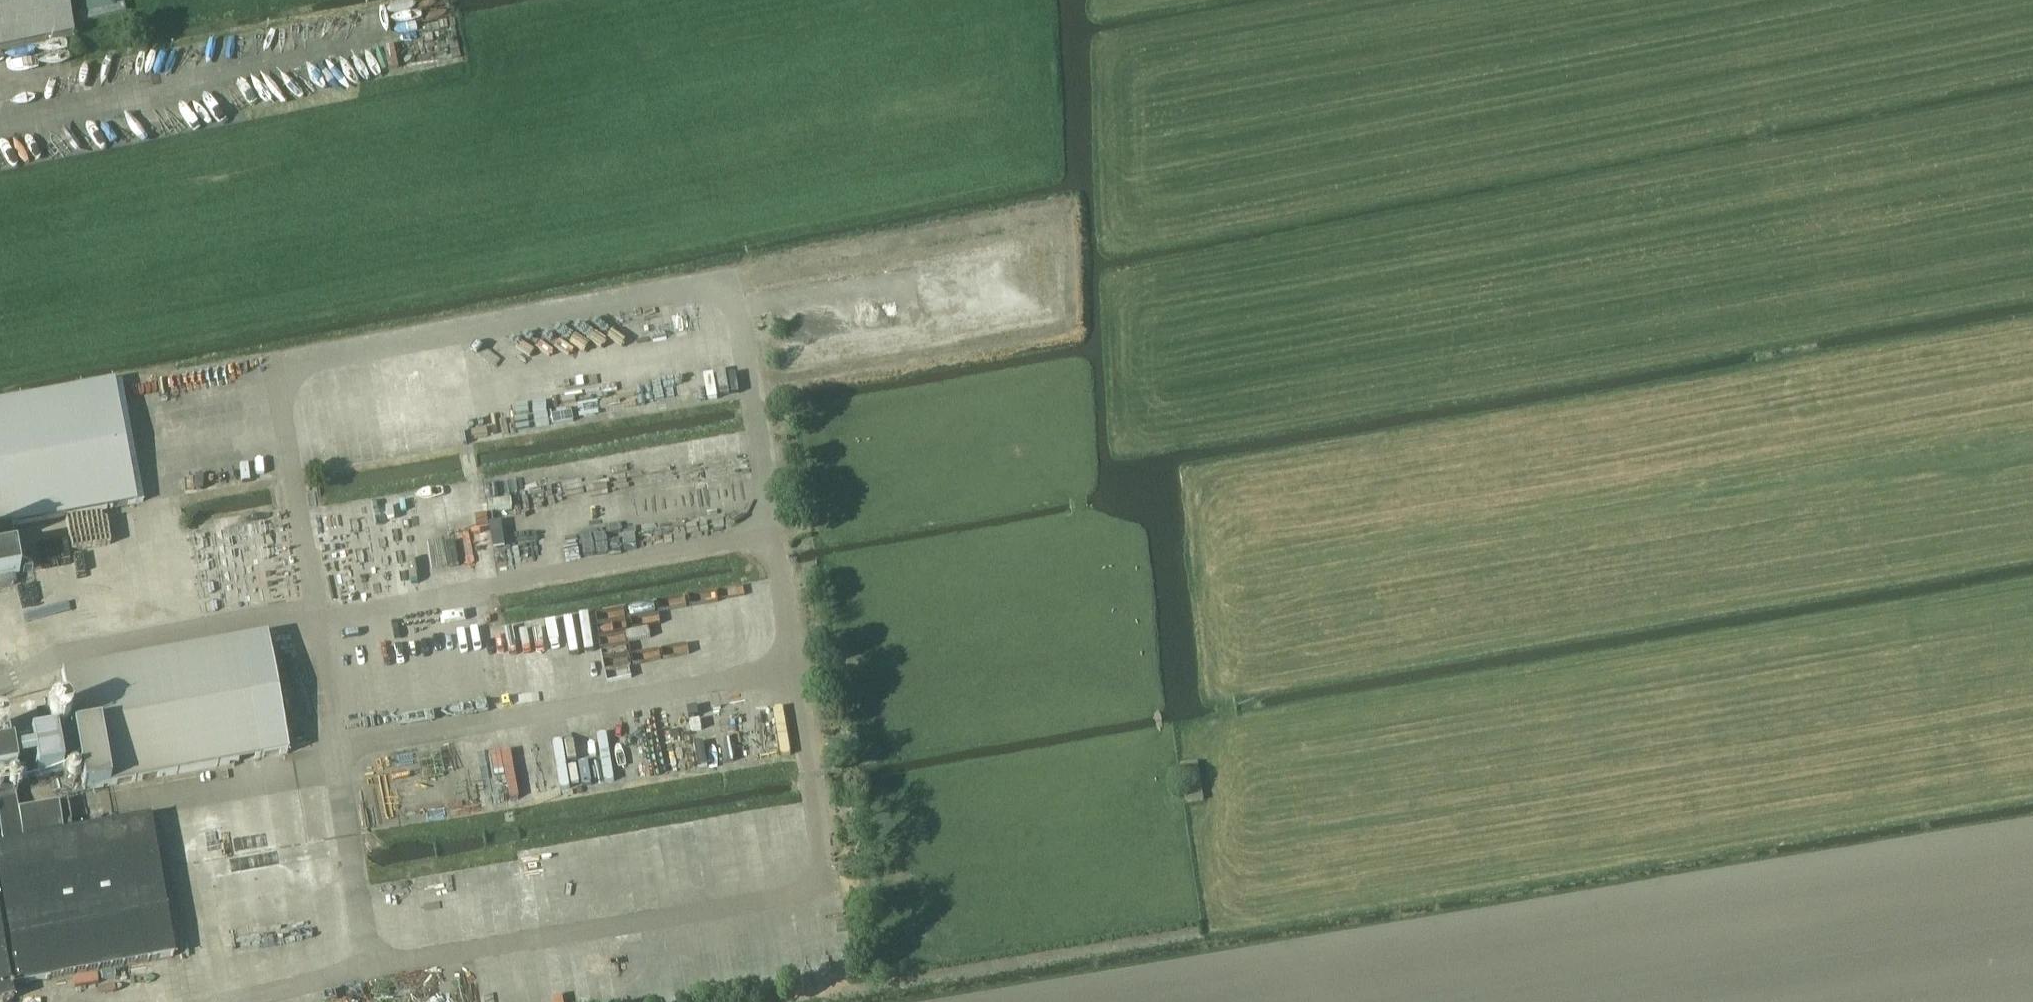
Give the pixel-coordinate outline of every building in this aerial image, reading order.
[(73,36),(65,0),(0,0),(0,51),(73,36)] [(119,8),(117,0),(81,0),(85,16),(119,8)] [(0,405),(0,578),(17,575),(21,574),(12,527),(138,503),(115,383),(0,405)] [(104,787),(288,753),(267,637),(63,673),(65,687),(55,689),(60,712),(70,710),(74,734),(32,742),(38,779),(62,774),(62,773),(81,770),(82,774),(101,771),(104,787)] [(151,817),(63,832),(58,805),(19,812),(13,778),(16,777),(12,752),(0,754),(0,821),(1,827),(0,827),(0,1001),(14,999),(12,985),(175,956),(151,817)] [(1174,760),(1178,796),(1202,793),(1198,758),(1174,760)] [(101,771),(82,774),(85,790),(104,787),(101,771)]
